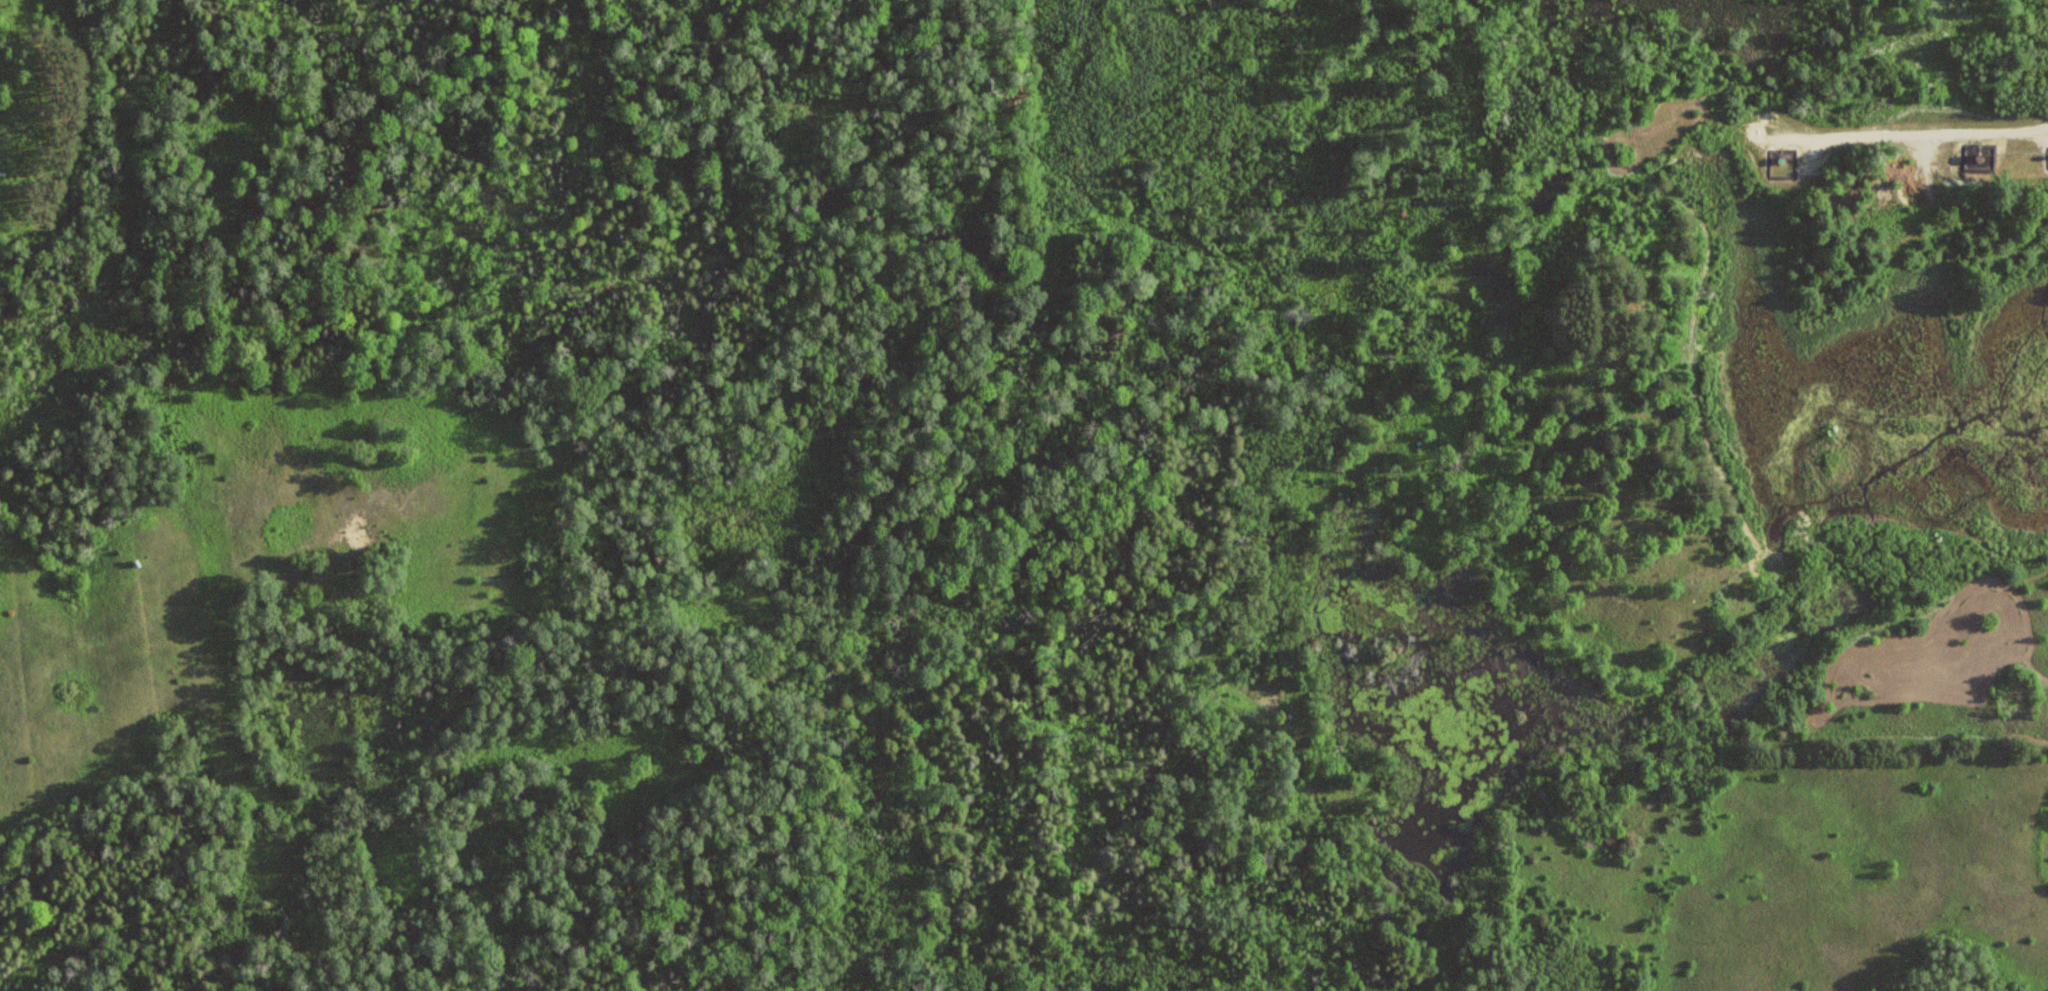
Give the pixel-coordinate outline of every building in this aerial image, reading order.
[(1769,178),(1794,178),(1794,149),(1769,149),(1769,178)]
